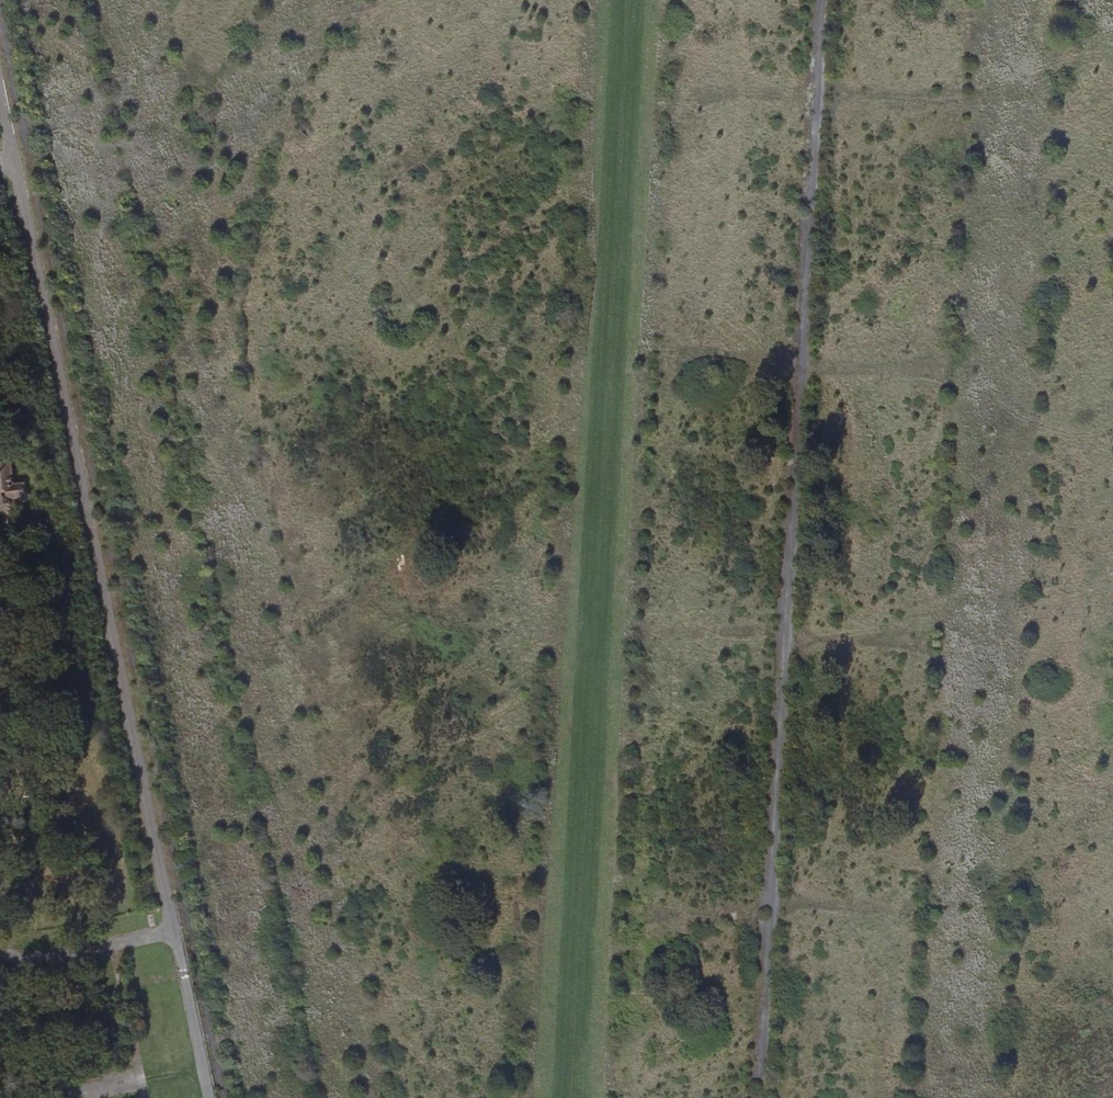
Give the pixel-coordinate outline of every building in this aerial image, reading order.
[(0,463),(0,514),(15,513),(13,500),(25,498),(24,483),(14,484),(11,462),(0,463)] [(26,819),(36,818),(35,797),(25,797),(26,819)]
